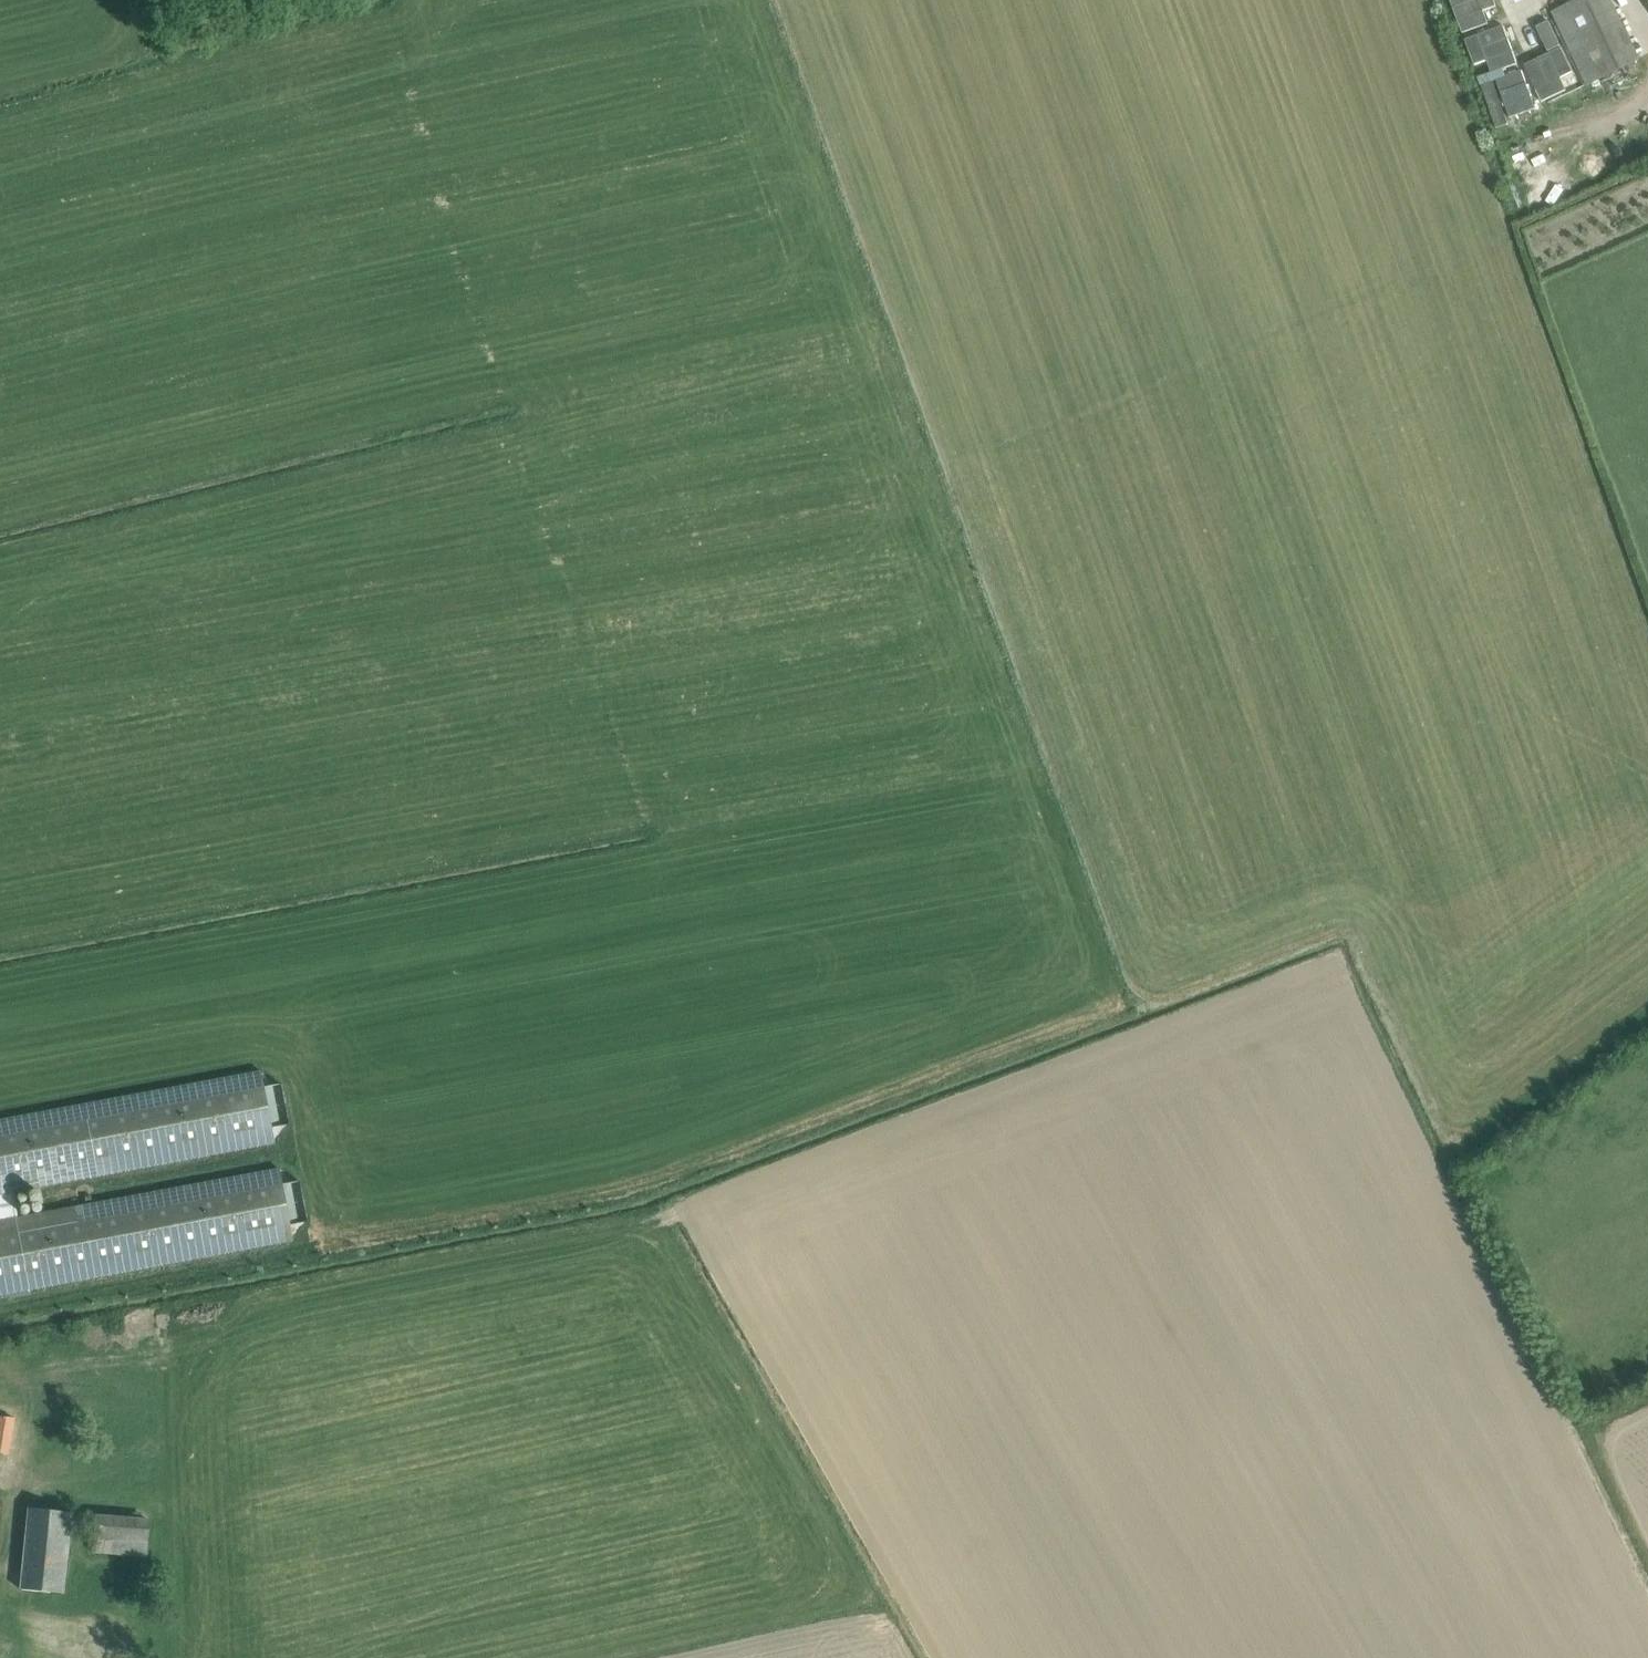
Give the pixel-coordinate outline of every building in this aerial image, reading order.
[(1586,86),(1639,60),(1610,0),(1575,0),(1550,12),(1586,86)] [(0,1121),(0,1298),(295,1241),(281,1168),(19,1218),(15,1198),(278,1147),(263,1070),(0,1121)] [(9,1453),(16,1417),(0,1414),(0,1451),(9,1453)] [(28,1510),(20,1588),(62,1593),(70,1514),(28,1510)] [(146,1553),(146,1513),(91,1514),(92,1554),(146,1553)]
